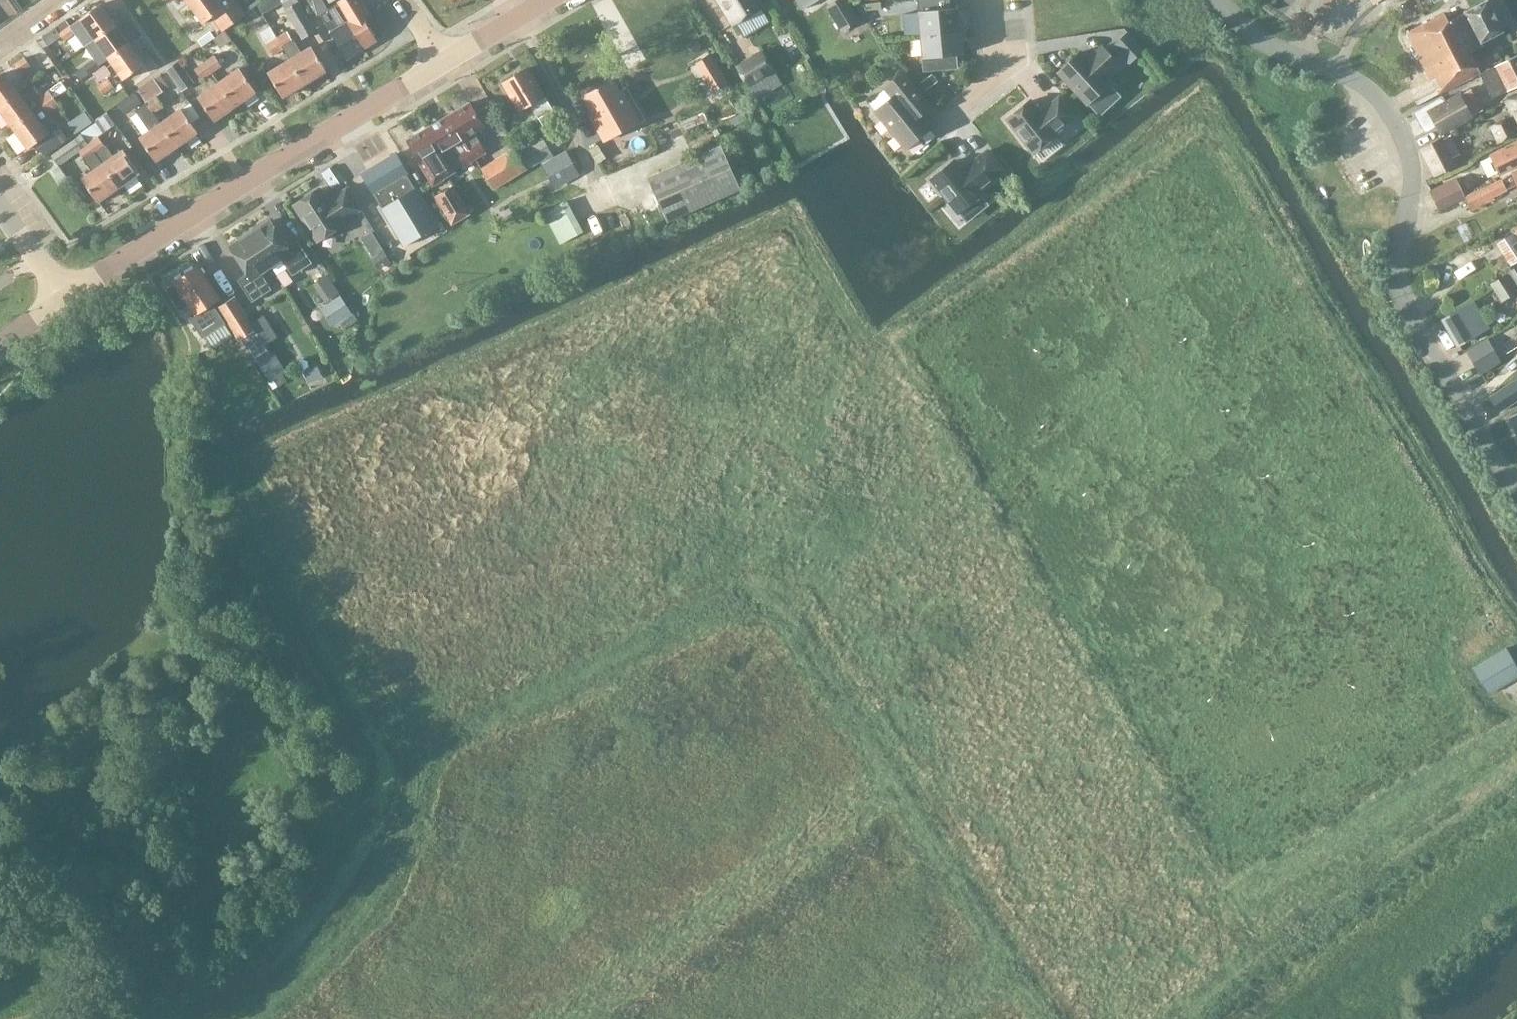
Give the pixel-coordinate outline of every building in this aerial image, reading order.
[(188,2),(203,23),(212,16),(222,31),(245,14),(235,0),(191,0),(188,2)] [(285,11),(301,40),(315,32),(299,3),(297,0),(278,0),(285,11)] [(337,2),(338,3),(349,21),(348,22),(364,48),(377,40),(363,18),(371,13),(363,0),(340,0),(337,2)] [(757,0),(719,0),(734,25),(762,8),(757,0)] [(803,10),(818,0),(797,0),(803,10)] [(826,7),(842,32),(859,21),(846,0),(837,0),(826,7)] [(920,35),(960,31),(957,7),(949,8),(948,0),(916,0),(920,35)] [(1464,13),(1448,22),(1475,75),(1479,72),(1480,73),(1496,64),(1492,56),(1475,64),(1469,52),(1481,46),(1479,42),(1501,31),(1486,1),(1463,13),(1464,13)] [(331,32),(347,58),(364,48),(348,22),(349,21),(338,3),(320,14),(331,32)] [(79,18),(69,26),(75,35),(83,47),(85,46),(94,39),(115,24),(100,4),(79,18)] [(1438,95),(1437,94),(1475,75),(1448,22),(1443,14),(1405,33),(1430,81),(1434,79),(1439,87),(1435,89),(1436,91),(1414,102),(1417,106),(1438,95)] [(94,39),(108,59),(129,44),(115,24),(94,39)] [(58,34),(65,42),(75,35),(69,26),(58,34)] [(277,38),(276,38),(269,26),(259,33),(265,45),(266,44),(273,55),(283,49),(277,38)] [(1006,28),(1006,41),(1022,41),(1021,28),(1006,28)] [(960,31),(920,35),(923,70),(956,67),(955,55),(962,54),(960,31)] [(277,38),(283,49),(290,59),(305,83),(326,70),(311,46),(301,52),(294,41),(293,42),(287,32),(277,38)] [(108,59),(123,79),(144,64),(129,44),(108,59)] [(1058,72),(1087,103),(1109,83),(1104,77),(1118,64),(1101,46),(1087,59),(1080,51),(1058,72)] [(760,51),(736,66),(757,99),(781,84),(760,51)] [(45,53),(35,57),(41,73),(51,69),(45,53)] [(709,55),(695,63),(712,91),(726,83),(709,55)] [(1496,65),(1496,64),(1480,73),(1480,74),(1479,75),(1491,99),(1516,86),(1516,57),(1516,55),(1496,65)] [(214,56),(204,63),(211,74),(222,67),(214,56)] [(23,57),(13,64),(19,73),(30,66),(23,57)] [(283,97),(305,83),(290,59),(268,72),(283,97)] [(82,67),(89,76),(99,68),(93,60),(82,67)] [(167,71),(181,92),(192,83),(178,63),(167,71)] [(211,74),(204,63),(194,70),(201,81),(211,74)] [(240,68),(219,83),(235,106),(256,91),(240,68)] [(528,70),(503,85),(519,112),(529,105),(538,120),(539,119),(548,134),(559,127),(556,121),(558,120),(552,111),(528,70)] [(0,75),(0,106),(19,93),(4,72),(0,75)] [(930,127),(920,115),(931,106),(904,72),(884,89),(891,98),(875,111),(905,148),(930,127)] [(160,76),(154,80),(153,79),(137,90),(145,103),(146,103),(154,115),(154,114),(164,108),(156,97),(163,93),(170,89),(160,76)] [(107,80),(97,87),(102,95),(113,87),(107,80)] [(603,142),(637,122),(612,80),(582,98),(592,114),(588,116),(603,142)] [(26,103),(19,93),(0,106),(0,110),(12,127),(33,113),(42,108),(54,99),(67,92),(60,82),(48,91),(37,98),(36,96),(26,103)] [(219,83),(198,97),(214,121),(235,106),(219,83)] [(1442,98),(1414,114),(1424,133),(1435,126),(1440,135),(1472,118),(1459,92),(1443,101),(1442,98)] [(133,110),(142,104),(134,93),(126,99),(133,110)] [(1505,101),(1511,115),(1488,126),(1496,145),(1516,134),(1516,95),(1505,101)] [(1029,102),(1006,122),(1035,154),(1057,134),(1055,132),(1073,116),(1057,97),(1044,109),(1045,110),(1040,115),(1029,102)] [(33,113),(12,127),(27,148),(58,126),(49,113),(59,107),(54,99),(42,108),(33,113)] [(92,123),(78,103),(60,115),(75,135),(92,123)] [(135,110),(144,122),(150,131),(140,138),(156,161),(177,147),(160,123),(161,123),(154,114),(154,115),(146,103),(145,103),(135,110)] [(469,104),(448,116),(474,161),(486,154),(474,134),(483,128),(469,104)] [(181,109),(161,123),(160,123),(177,147),(198,132),(181,109)] [(448,116),(427,128),(454,173),(454,172),(443,152),(452,147),(464,167),(474,161),(448,116)] [(233,120),(218,125),(222,137),(237,133),(233,120)] [(104,148),(98,138),(103,134),(96,123),(81,133),(119,187),(139,172),(123,149),(113,156),(106,146),(104,148)] [(427,128),(406,141),(421,165),(429,160),(441,180),(454,173),(427,128)] [(81,135),(51,156),(58,166),(78,152),(91,172),(82,179),(98,202),(119,187),(81,133),(80,134),(81,135)] [(542,137),(516,153),(526,170),(552,155),(542,137)] [(1441,137),(1418,148),(1432,177),(1456,165),(1452,158),(1441,137)] [(1499,174),(1509,169),(1516,165),(1516,143),(1502,150),(1501,149),(1489,154),(1499,174)] [(721,147),(647,180),(666,224),(740,191),(721,147)] [(514,149),(492,162),(481,169),(494,190),(526,170),(516,153),(514,149)] [(579,174),(565,150),(540,164),(555,189),(579,174)] [(962,170),(954,160),(931,179),(958,212),(981,194),(978,190),(1003,170),(987,150),(962,170)] [(374,196),(375,196),(383,209),(382,210),(405,248),(439,227),(416,190),(415,190),(407,176),(408,176),(396,156),(362,176),(374,196)] [(1512,175),(1465,198),(1471,210),(1493,199),(1492,197),(1506,191),(1506,190),(1516,185),(1516,186),(1516,170),(1511,172),(1512,175)] [(1358,193),(1367,189),(1360,174),(1351,179),(1358,193)] [(1455,179),(1429,192),(1438,211),(1464,198),(1455,179)] [(453,185),(434,196),(442,210),(451,225),(470,214),(453,185)] [(294,205),(318,241),(343,225),(341,222),(359,210),(346,189),(334,197),(334,199),(328,203),(319,189),(294,205)] [(566,202),(543,214),(559,244),(582,231),(566,202)] [(270,222),(250,235),(271,267),(282,260),(292,277),(312,264),(297,242),(288,248),(270,222)] [(1515,239),(1512,234),(1496,244),(1511,267),(1516,263),(1516,238),(1515,239)] [(261,274),(271,267),(250,235),(230,248),(247,274),(237,281),(252,303),(271,290),(261,274)] [(383,251),(370,259),(377,270),(390,263),(383,251)] [(212,305),(219,300),(197,268),(174,283),(175,284),(166,290),(180,312),(189,306),(194,313),(188,317),(202,339),(225,324),(212,305)] [(1509,273),(1516,286),(1516,268),(1509,273)] [(326,275),(312,284),(324,302),(338,293),(326,275)] [(1506,275),(1491,285),(1502,302),(1516,292),(1516,291),(1506,275)] [(321,308),(332,326),(349,315),(337,297),(321,308)] [(239,342),(242,340),(255,362),(269,353),(264,345),(250,323),(234,298),(217,308),(239,342)] [(1443,319),(1458,345),(1486,329),(1471,302),(1443,319)] [(263,315),(250,323),(264,345),(277,337),(263,315)] [(1493,350),(1471,363),(1478,375),(1500,362),(1493,350)] [(274,353),(270,356),(257,364),(268,382),(285,371),(274,353)] [(1488,397),(1498,412),(1499,412),(1516,400),(1516,380),(1516,379),(1489,396),(1488,397)] [(1487,695),(1516,677),(1516,668),(1505,648),(1471,668),(1487,695)]
